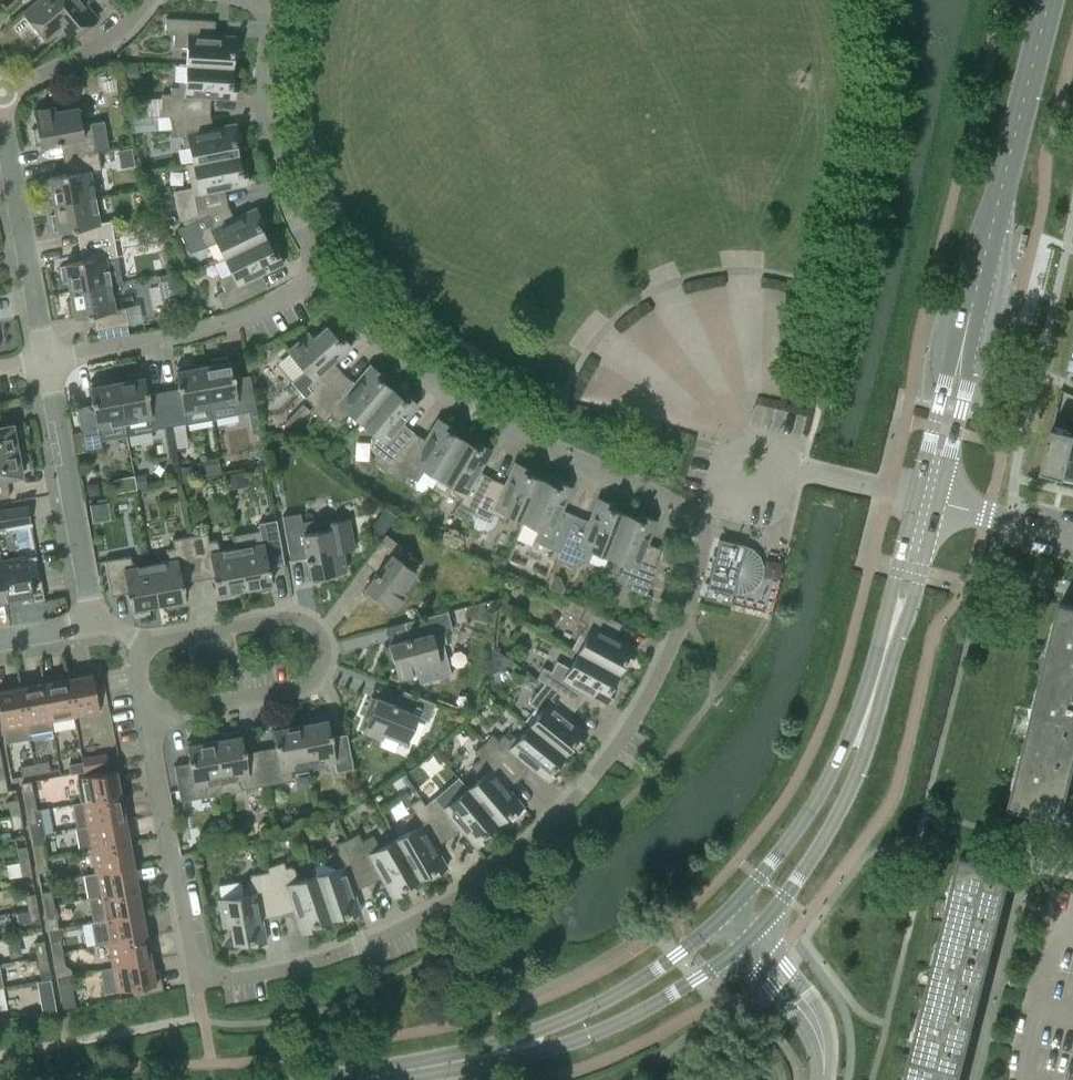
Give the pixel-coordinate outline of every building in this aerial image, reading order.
[(23,13),(46,40),(60,29),(70,41),(97,18),(86,5),(92,0),(39,0),(23,13)] [(188,47),(187,66),(231,68),(232,55),(237,55),(238,37),(206,35),(207,21),(166,18),(165,34),(174,34),(173,47),(188,47)] [(169,116),(202,114),(202,113),(203,97),(235,99),(236,80),(231,80),(231,68),(187,66),(186,82),(179,82),(179,88),(171,87),(170,94),(162,94),(160,116),(169,116)] [(60,142),(63,159),(98,153),(108,151),(102,118),(81,122),(78,107),(55,111),(54,107),(33,110),(37,128),(31,129),(35,146),(40,145),(40,146),(60,142)] [(190,146),(194,165),(237,156),(235,143),(240,142),(236,123),(205,130),(202,114),(169,116),(173,137),(181,136),(184,148),(190,146)] [(52,195),(54,206),(95,199),(90,172),(101,169),(98,153),(63,159),(66,174),(49,178),(49,179),(44,179),(47,196),(52,195)] [(191,187),(174,191),(179,221),(181,220),(221,208),(220,206),(217,190),(248,184),(245,166),(240,167),(237,156),(194,165),(187,166),(191,187)] [(99,223),(95,199),(54,206),(55,214),(50,215),(53,231),(59,230),(59,231),(76,228),(79,246),(114,239),(111,221),(99,223)] [(217,242),(225,257),(265,238),(260,227),(264,225),(256,208),(227,222),(221,208),(181,220),(184,226),(178,229),(189,252),(204,248),(217,242)] [(270,249),(265,238),(225,257),(232,273),(219,279),(225,290),(217,294),(223,308),(261,291),(254,278),(283,264),(275,247),(270,249)] [(120,269),(114,239),(79,246),(82,261),(65,264),(65,265),(60,266),(63,283),(68,282),(70,292),(110,285),(108,271),(120,269)] [(115,309),(110,285),(70,292),(71,300),(66,301),(69,318),(74,317),(74,318),(92,315),(95,331),(130,325),(126,307),(115,309)] [(313,407),(339,380),(328,368),(351,346),(339,333),(335,336),(326,326),(313,338),(308,333),(288,351),(305,370),(300,374),(304,378),(302,380),(299,390),(313,406),(313,407)] [(212,364),(203,366),(210,406),(236,402),(238,413),(256,410),(250,375),(233,378),(230,361),(229,361),(228,356),(211,359),(212,364)] [(179,388),(163,391),(169,426),(187,423),(187,424),(213,419),(210,406),(203,366),(194,368),(193,362),(176,365),(177,371),(176,371),(179,388)] [(350,389),(339,380),(313,407),(313,406),(310,409),(324,422),(330,415),(339,423),(349,411),(363,423),(392,389),(381,381),(384,377),(370,365),(350,389)] [(152,429),(169,426),(163,391),(147,394),(144,377),(143,377),(142,372),(125,375),(126,380),(117,382),(124,422),(125,422),(150,418),(152,429)] [(103,447),(101,440),(127,435),(125,422),(124,422),(117,382),(108,383),(107,378),(90,381),(91,387),(90,387),(93,404),(77,407),(85,451),(103,447)] [(400,397),(392,389),(363,423),(375,434),(371,439),(376,443),(370,449),(376,454),(370,460),(384,472),(409,439),(408,438),(397,429),(418,405),(404,393),(400,397)] [(303,404),(285,423),(292,429),(310,411),(303,404)] [(1041,471),(1066,477),(1072,448),(1072,418),(1071,418),(1068,430),(1053,426),(1050,438),(1049,438),(1047,448),(1041,471)] [(425,469),(440,478),(462,439),(451,433),(454,428),(438,419),(422,446),(409,439),(384,472),(385,473),(402,483),(407,475),(417,481),(425,469)] [(17,451),(12,424),(0,427),(0,454),(17,451)] [(473,445),(462,439),(440,478),(455,486),(451,492),(462,498),(453,513),(470,522),(474,515),(472,514),(488,485),(475,478),(491,450),(475,441),(473,445)] [(22,476),(17,451),(0,454),(0,480),(22,476)] [(502,492),(488,485),(472,514),(474,515),(490,522),(493,515),(505,519),(507,513),(523,520),(541,480),(530,475),(532,470),(515,463),(502,492)] [(552,485),(541,480),(523,520),(539,528),(533,541),(560,553),(572,523),(559,517),(572,488),(555,480),(552,485)] [(586,528),(572,523),(560,553),(556,561),(572,567),(575,559),(582,561),(585,554),(590,556),(593,550),(608,556),(624,514),(613,510),(615,505),(598,499),(586,528)] [(30,522),(27,506),(0,511),(0,527),(30,522)] [(350,520),(315,526),(314,520),(302,522),(300,513),(283,516),(290,560),(307,557),(311,577),(312,577),(313,583),(329,580),(329,574),(346,571),(342,550),(355,548),(350,520)] [(637,519),(624,514),(608,556),(625,562),(620,576),(631,580),(628,589),(647,596),(659,556),(644,550),(656,521),(638,514),(637,519)] [(258,523),(260,531),(234,536),(237,548),(245,589),(253,587),(254,592),(271,589),(270,584),(271,584),(268,567),(284,564),(276,520),(258,523)] [(207,532),(190,536),(198,580),(214,577),(217,594),(218,594),(219,599),(236,596),(235,590),(245,589),(237,548),(221,551),(216,540),(209,541),(207,532)] [(400,545),(386,534),(364,562),(377,573),(365,589),(365,590),(362,594),(376,604),(379,600),(393,611),(406,594),(402,591),(416,573),(393,555),(400,545)] [(166,561),(150,564),(158,605),(167,603),(168,608),(185,605),(184,600),(185,600),(182,582),(198,580),(190,536),(172,539),(174,548),(167,549),(166,561)] [(725,602),(730,604),(733,594),(742,593),(751,590),(758,584),(762,575),(763,566),(760,557),(753,550),(744,545),(745,545),(744,545),(720,539),(705,597),(725,602)] [(25,556),(1,561),(8,599),(21,597),(22,604),(44,599),(36,556),(26,558),(25,556)] [(149,606),(158,605),(150,564),(135,567),(130,556),(105,560),(111,595),(128,592),(131,610),(132,609),(133,615),(150,612),(149,606)] [(0,561),(0,601),(8,599),(1,561),(0,561)] [(586,623),(580,634),(572,649),(578,652),(617,674),(623,662),(627,665),(636,649),(608,633),(615,620),(586,607),(571,599),(564,611),(586,623)] [(1072,676),(1072,604),(1060,601),(1044,669),(1072,676)] [(452,675),(444,643),(447,642),(444,631),(452,629),(448,611),(405,622),(409,639),(389,644),(389,645),(384,646),(388,663),(393,661),(398,679),(418,673),(421,683),(452,675)] [(492,649),(490,675),(515,663),(494,649),(492,649)] [(611,684),(617,674),(578,652),(570,668),(557,661),(551,671),(543,667),(537,678),(544,683),(545,683),(571,701),(572,700),(579,688),(607,703),(616,687),(611,684)] [(1027,736),(1072,747),(1072,676),(1044,669),(1027,736)] [(92,674),(68,678),(76,717),(99,712),(92,674)] [(68,678),(45,683),(52,721),(76,717),(68,678)] [(28,725),(30,734),(53,730),(51,721),(52,721),(45,683),(21,687),(28,725)] [(562,713),(571,701),(545,683),(544,683),(529,703),(540,712),(529,725),(564,753),(572,744),(575,747),(587,733),(562,713)] [(21,687),(0,691),(0,715),(5,743),(31,738),(30,734),(28,725),(21,687)] [(396,705),(377,697),(376,698),(371,696),(365,712),(370,714),(363,731),(383,739),(384,734),(406,743),(417,715),(428,720),(435,703),(402,690),(396,705)] [(309,723),(301,724),(308,765),(333,760),(335,772),(353,769),(347,734),(330,737),(327,719),(326,720),(325,714),(308,717),(309,723)] [(277,747),(262,749),(268,784),(292,780),(293,768),(308,765),(301,724),(291,726),(290,721),(273,724),(274,729),(273,729),(277,747)] [(484,743),(484,744),(514,772),(523,761),(548,781),(560,766),(556,763),(564,753),(529,725),(518,739),(513,735),(509,739),(503,734),(499,740),(492,734),(484,743)] [(257,787),(268,784),(262,749),(244,753),(241,735),(240,736),(239,730),(222,733),(223,739),(215,740),(225,793),(235,791),(242,805),(259,802),(257,787)] [(1027,736),(1010,804),(1061,816),(1072,766),(1072,747),(1027,736)] [(180,801),(205,796),(225,793),(215,740),(205,742),(204,737),(187,740),(188,745),(187,745),(190,763),(174,766),(180,801)] [(481,777),(468,788),(497,822),(506,814),(509,818),(523,806),(503,782),(514,772),(484,744),(475,751),(480,758),(471,766),(481,777)] [(86,771),(98,769),(109,767),(106,754),(82,758),(82,762),(84,762),(86,771)] [(35,764),(37,773),(50,771),(48,762),(35,764)] [(71,774),(86,771),(84,762),(82,762),(69,764),(71,774)] [(37,773),(35,764),(21,767),(22,776),(37,773)] [(78,777),(82,802),(82,803),(121,795),(116,770),(78,777)] [(22,783),(27,813),(37,811),(32,781),(22,783)] [(487,831),(497,822),(468,788),(454,800),(450,795),(445,799),(440,792),(425,805),(444,832),(455,822),(476,846),(490,834),(487,831)] [(125,820),(123,807),(128,806),(126,794),(121,795),(82,803),(82,802),(73,804),(77,828),(76,828),(77,829),(125,820)] [(443,832),(444,832),(425,805),(420,798),(409,804),(414,812),(403,818),(410,831),(396,839),(418,877),(428,872),(431,876),(447,867),(431,839),(443,832)] [(11,815),(20,813),(18,799),(8,801),(11,815)] [(37,811),(27,813),(29,826),(39,824),(37,811)] [(20,813),(11,815),(13,829),(23,827),(20,813)] [(91,849),(91,850),(129,843),(125,820),(77,829),(81,851),(91,849)] [(358,834),(348,839),(365,877),(377,870),(393,898),(409,888),(407,884),(418,877),(396,839),(380,848),(373,835),(362,841),(358,834)] [(332,870),(316,875),(330,918),(342,914),(343,918),(361,912),(350,882),(365,877),(348,839),(336,844),(341,860),(330,864),(332,870)] [(91,850),(95,874),(134,867),(129,843),(91,850)] [(36,860),(45,859),(43,844),(33,845),(36,860)] [(19,861),(29,860),(26,847),(17,848),(19,861)] [(944,922),(995,934),(1011,867),(961,855),(944,922)] [(45,859),(36,860),(38,873),(48,871),(45,859)] [(29,860),(19,861),(22,876),(31,874),(29,860)] [(299,881),(297,875),(295,869),(290,867),(282,870),(280,863),(267,867),(268,872),(269,872),(278,907),(292,903),(302,933),(320,927),(318,922),(330,918),(316,875),(299,881)] [(89,898),(89,900),(100,898),(138,890),(134,867),(95,874),(84,876),(88,898),(89,898)] [(269,872),(268,872),(251,875),(248,885),(248,888),(243,889),(244,895),(219,900),(224,926),(231,925),(234,943),(247,940),(248,945),(266,942),(260,910),(277,907),(278,907),(269,872)] [(92,922),(92,924),(143,914),(138,890),(100,898),(89,900),(93,922),(92,922)] [(44,908),(54,906),(51,891),(42,892),(44,908)] [(28,909),(37,907),(35,894),(25,895),(28,909)] [(54,906),(44,908),(47,920),(56,918),(54,906)] [(37,907),(28,909),(30,923),(40,921),(37,907)] [(108,943),(109,945),(147,938),(143,914),(92,924),(96,945),(108,943)] [(944,922),(928,989),(978,1002),(995,934),(944,922)] [(63,953),(60,938),(50,940),(53,955),(63,953)] [(109,945),(113,967),(113,968),(151,961),(147,938),(109,945)] [(37,956),(46,954),(44,941),(34,943),(37,956)] [(66,965),(63,953),(53,955),(55,967),(66,965)] [(46,954),(37,956),(39,970),(49,968),(46,954)] [(153,973),(151,961),(113,968),(113,967),(101,970),(105,994),(145,986),(146,993),(163,990),(160,972),(153,973)] [(928,989),(911,1056),(961,1069),(978,1002),(928,989)] [(905,1079),(958,1079),(961,1069),(911,1056),(905,1079)]
